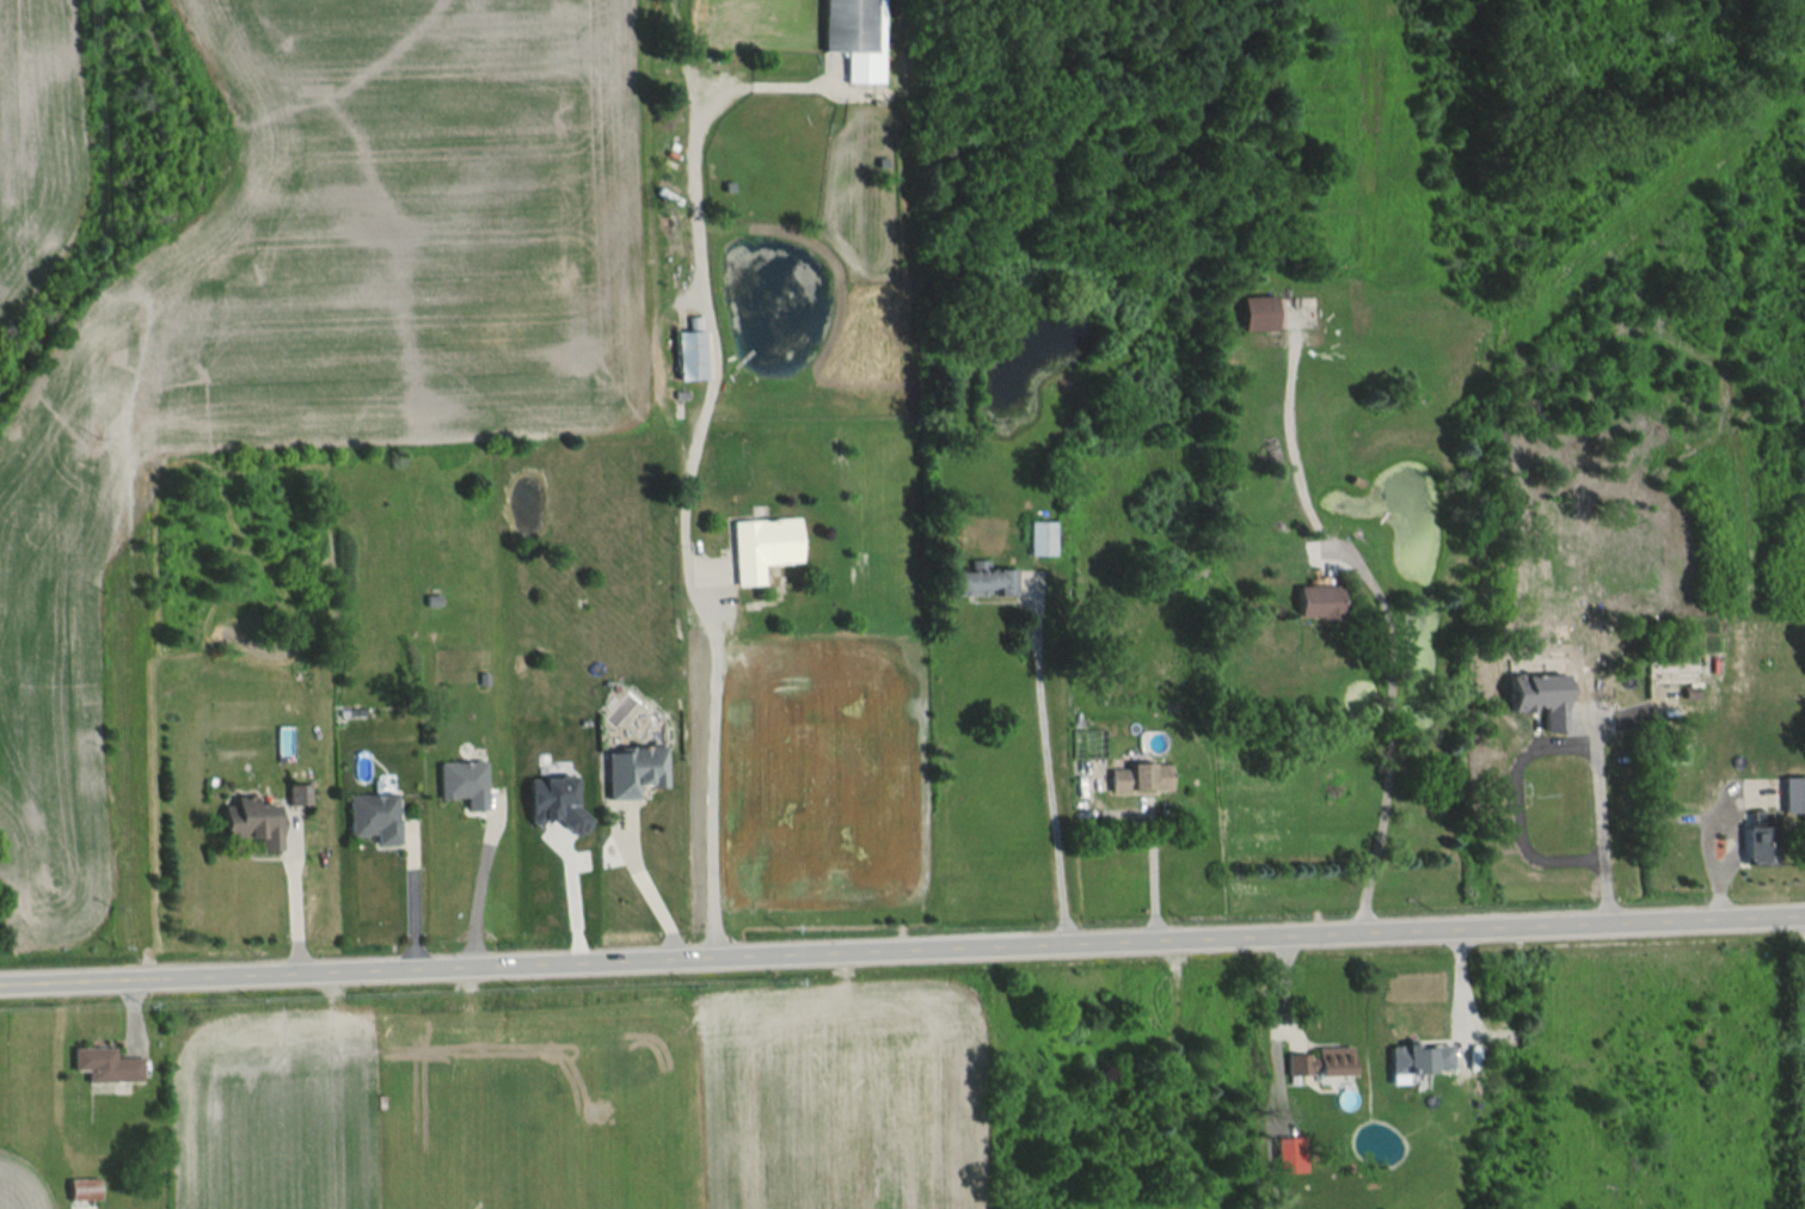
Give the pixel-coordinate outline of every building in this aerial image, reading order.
[(823,54),(845,54),(845,82),(883,83),(884,0),(824,0),(823,54)] [(1242,296),(1242,331),(1276,331),(1276,296),(1242,296)] [(677,332),(678,381),(705,380),(704,318),(689,318),(689,332),(677,332)] [(733,521),(736,585),(766,584),(765,564),(801,562),(799,518),(733,521)] [(1055,521),(1029,521),(1029,554),(1055,554),(1055,521)] [(956,571),(956,595),(1015,595),(1015,569),(987,569),(987,562),(971,562),(971,571),(956,571)] [(1298,585),(1298,618),(1343,618),(1343,585),(1298,585)] [(1566,732),(1567,675),(1510,674),(1510,711),(1544,711),(1544,732),(1566,732)] [(667,748),(626,747),(625,786),(666,787),(667,748)] [(440,763),(440,799),(466,799),(466,812),(486,812),(486,763),(440,763)] [(1172,792),(1172,765),(1120,765),(1120,767),(1110,767),(1110,792),(1172,792)] [(349,795),(350,838),(375,837),(375,845),(400,845),(398,793),(349,795)] [(224,806),(225,839),(260,838),(260,853),(281,852),(281,804),(256,805),(256,797),(235,798),(236,806),(224,806)] [(1738,863),(1766,863),(1766,825),(1738,825),(1738,863)] [(1384,1045),(1385,1073),(1446,1072),(1446,1044),(1384,1045)] [(88,1082),(142,1081),(142,1057),(115,1058),(115,1047),(73,1048),(74,1071),(87,1071),(88,1082)] [(1311,1054),(1282,1054),(1282,1076),(1349,1076),(1349,1047),(1311,1047),(1311,1054)]
